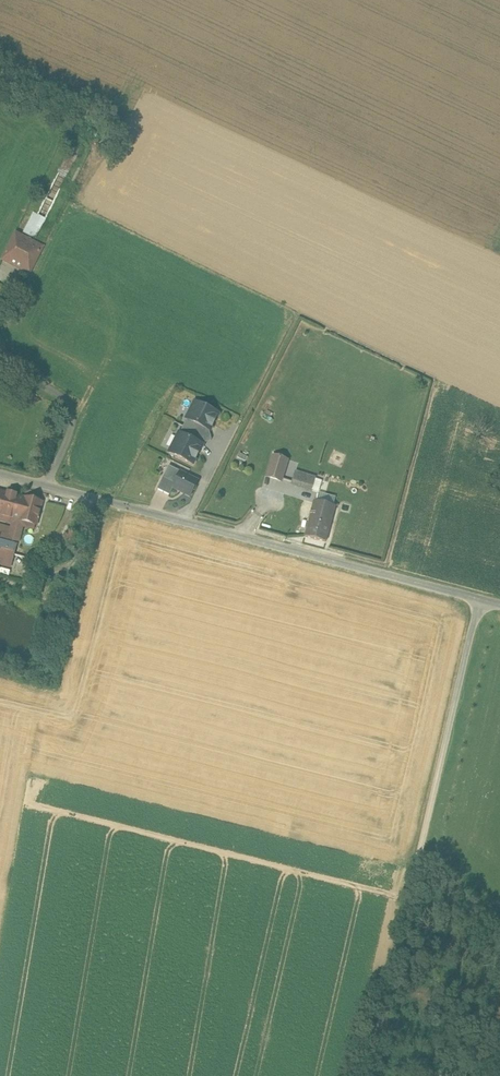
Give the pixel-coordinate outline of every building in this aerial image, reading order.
[(80,149),(73,145),(70,151),(77,155),(80,149)] [(34,250),(18,243),(9,261),(16,265),(18,262),(29,268),(31,264),(28,263),(34,250)] [(196,402),(170,453),(192,463),(217,413),(196,402)] [(288,460),(273,456),(267,477),(281,481),(288,460)] [(180,471),(169,466),(163,477),(174,483),(180,471)] [(198,480),(180,471),(174,483),(172,488),(173,488),(181,492),(181,491),(189,496),(190,497),(198,480)] [(313,481),(296,475),(293,484),(310,489),(313,481)] [(174,483),(163,477),(157,489),(170,495),(173,488),(172,488),(174,483)] [(0,492),(0,515),(19,520),(24,498),(0,492)] [(42,503),(24,498),(19,520),(27,522),(36,524),(42,503)] [(335,506),(314,500),(309,520),(330,526),(335,506)] [(330,526),(309,520),(305,536),(326,542),(330,526)]
